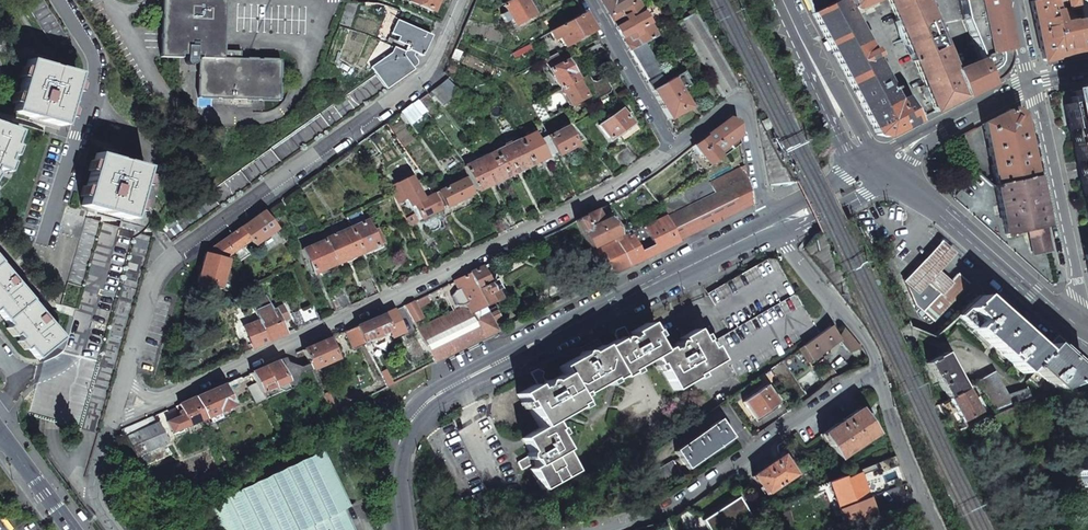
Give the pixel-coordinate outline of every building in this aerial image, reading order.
[(54,47),(67,38),(43,0),(25,0),(54,47)] [(160,57),(180,58),(180,55),(185,55),(185,62),(186,63),(187,64),(188,65),(191,65),(193,63),(194,62),(195,61),(195,55),(200,55),(198,98),(278,100),(279,60),(240,59),(240,51),(221,50),(223,0),(162,0),(160,57)] [(432,12),(437,0),(410,0),(409,2),(432,12)] [(532,15),(523,0),(510,0),(502,4),(506,12),(501,15),(505,22),(511,19),(514,25),(532,15)] [(633,1),(633,0),(600,0),(608,14),(633,1)] [(655,36),(635,0),(633,1),(608,14),(629,51),(644,42),(655,36)] [(811,14),(837,0),(805,0),(811,14)] [(896,101),(889,88),(848,10),(842,0),(837,0),(811,14),(856,98),(876,135),(887,137),(916,122),(911,113),(912,111),(909,106),(908,105),(903,97),(896,101)] [(877,0),(842,0),(848,10),(852,8),(852,9),(856,10),(877,0)] [(922,0),(887,0),(934,112),(964,97),(953,72),(922,0)] [(962,19),(979,59),(953,72),(964,97),(990,84),(988,79),(993,77),(997,72),(1000,68),(1003,63),(1003,57),(1002,50),(1007,49),(996,0),(958,0),(962,19)] [(1042,59),(1043,61),(1046,61),(1061,58),(1061,24),(1056,2),(1056,0),(1036,0),(1030,1),(1035,24),(1042,59)] [(1078,0),(1056,0),(1056,2),(1068,1),(1069,9),(1079,7),(1078,0)] [(563,46),(592,30),(582,13),(549,32),(553,39),(558,37),(563,46)] [(431,36),(397,20),(391,33),(399,37),(397,41),(406,45),(404,51),(394,47),(391,53),(371,67),(377,76),(386,89),(413,69),(412,67),(414,66),(416,62),(416,60),(412,55),(413,52),(422,56),(431,36)] [(1061,24),(1061,58),(1063,57),(1087,52),(1087,48),(1083,23),(1082,21),(1072,23),(1072,22),(1061,24)] [(432,33),(434,28),(426,25),(424,29),(432,33)] [(658,73),(661,71),(644,42),(629,51),(645,81),(658,73)] [(589,59),(604,50),(599,43),(584,51),(589,59)] [(593,66),(608,57),(604,50),(589,59),(593,66)] [(559,89),(576,80),(565,60),(557,65),(554,59),(545,64),(559,89)] [(13,112),(61,125),(76,75),(28,61),(13,112)] [(668,121),(690,108),(679,89),(690,83),(684,71),(664,83),(651,90),(668,121)] [(651,90),(664,83),(658,73),(645,81),(651,90)] [(586,75),(577,80),(576,80),(559,89),(569,106),(578,101),(588,116),(600,108),(595,100),(607,93),(608,89),(603,80),(599,79),(593,82),(590,81),(586,75)] [(161,228),(170,241),(386,89),(377,76),(161,228)] [(450,98),(457,92),(446,79),(439,85),(450,98)] [(889,88),(896,101),(903,97),(896,84),(889,88)] [(429,92),(440,106),(450,98),(439,85),(429,92)] [(1087,231),(1087,85),(1079,87),(1081,95),(1068,98),(1069,104),(1061,105),(1075,169),(1087,225),(1087,231)] [(410,125),(426,112),(417,100),(401,112),(410,125)] [(994,185),(1034,177),(1027,143),(1021,115),(1011,109),(982,124),(994,185)] [(616,134),(630,124),(619,110),(598,125),(609,140),(616,134)] [(691,147),(707,164),(718,156),(715,153),(739,135),(737,122),(729,118),(691,147)] [(623,142),(638,130),(632,122),(630,124),(616,134),(623,142)] [(3,171),(18,132),(0,125),(0,170),(3,171)] [(556,155),(575,145),(566,127),(547,137),(555,152),(556,155)] [(530,164),(555,152),(547,137),(546,135),(537,140),(533,132),(518,140),(530,164)] [(707,164),(709,167),(741,143),(739,135),(715,153),(718,156),(707,164)] [(505,177),(530,164),(518,140),(493,152),(505,177)] [(634,162),(636,160),(626,147),(613,158),(622,171),(634,162)] [(476,191),(505,177),(493,152),(464,167),(476,191)] [(81,205),(129,219),(144,168),(96,154),(81,205)] [(665,217),(677,242),(752,204),(745,165),(709,183),(706,176),(658,204),(660,207),(665,217)] [(1027,229),(1045,226),(1039,199),(1034,177),(994,185),(1004,235),(1027,229)] [(419,219),(439,209),(431,194),(423,178),(413,183),(411,179),(402,184),(400,182),(393,185),(401,200),(405,199),(409,205),(411,204),(419,219)] [(444,206),(471,194),(463,179),(437,191),(444,206)] [(439,209),(444,206),(437,191),(431,194),(439,209)] [(575,221),(588,248),(615,234),(614,233),(601,208),(580,218),(575,221)] [(253,245),(276,228),(264,211),(241,227),(249,240),(253,245)] [(500,234),(511,229),(504,216),(494,220),(500,234)] [(588,248),(598,270),(606,265),(610,274),(643,258),(677,242),(665,217),(617,239),(615,234),(588,248)] [(77,427),(97,433),(102,412),(143,271),(152,237),(85,218),(53,328),(61,338),(47,349),(29,412),(46,419),(77,427)] [(362,252),(382,244),(376,229),(371,231),(366,220),(350,227),(362,252)] [(1033,255),(1050,251),(1045,226),(1027,229),(1033,255)] [(222,259),(249,240),(241,227),(204,254),(222,259)] [(333,265),(362,252),(350,227),(323,240),(333,265)] [(312,274),(333,265),(323,240),(301,249),(312,274)] [(939,241),(912,270),(934,290),(942,290),(950,281),(939,272),(954,253),(939,241)] [(195,283),(219,289),(227,260),(222,259),(204,254),(195,283)] [(775,260),(767,259),(707,293),(729,331),(716,339),(726,357),(805,312),(775,260)] [(495,290),(499,297),(506,294),(491,262),(482,267),(489,283),(494,281),(497,288),(495,290)] [(30,300),(0,264),(0,315),(5,320),(30,300)] [(602,278),(610,274),(606,265),(598,270),(602,278)] [(376,286),(385,281),(378,266),(369,271),(372,277),(376,286)] [(469,274),(483,305),(499,297),(495,290),(497,288),(494,281),(489,283),(482,267),(469,274)] [(934,322),(968,283),(957,273),(950,281),(942,290),(934,290),(912,270),(903,280),(916,306),(934,322)] [(455,280),(469,310),(467,311),(468,312),(483,305),(469,274),(455,280)] [(366,298),(379,293),(376,286),(372,277),(359,282),(366,298)] [(339,310),(351,305),(343,288),(332,293),(339,310)] [(977,295),(958,317),(1022,374),(1026,369),(1041,352),(977,295)] [(267,342),(284,334),(279,322),(274,309),(271,310),(270,308),(265,296),(251,303),(258,320),(267,342)] [(47,349),(61,338),(53,328),(30,300),(5,320),(36,358),(47,349)] [(279,322),(287,318),(281,304),(270,308),(271,310),(274,309),(279,322)] [(296,329),(317,319),(311,304),(290,314),(296,329)] [(461,307),(416,330),(433,363),(465,347),(496,331),(492,323),(487,312),(483,305),(468,312),(467,311),(461,307)] [(487,312),(492,323),(500,319),(495,308),(487,312)] [(356,326),(363,342),(389,330),(382,315),(356,326)] [(252,348),(267,342),(258,320),(243,326),(252,348)] [(530,469),(542,490),(574,471),(562,451),(564,450),(555,431),(556,429),(551,421),(575,407),(574,405),(579,402),(576,398),(611,378),(612,379),(617,377),(618,379),(626,373),(625,372),(651,357),(674,390),(695,378),(694,376),(720,361),(712,347),(709,349),(704,341),(702,342),(695,330),(679,338),(682,344),(681,343),(679,342),(677,342),(676,342),(675,345),(675,347),(669,351),(667,348),(660,352),(652,338),(654,337),(645,323),(629,333),(632,337),(626,341),(626,340),(624,338),(623,338),(622,338),(619,339),(618,342),(618,344),(616,340),(602,348),(601,345),(587,353),(585,352),(582,352),(581,353),(581,354),(558,367),(562,373),(549,382),(546,381),(544,381),(543,382),(542,382),(542,384),(542,385),(542,387),(536,390),(533,385),(517,394),(537,428),(520,439),(528,452),(526,454),(526,456),(527,457),(528,459),(529,460),(531,460),(532,460),(535,466),(530,469)] [(345,331),(353,349),(364,345),(363,342),(356,326),(345,331)] [(799,350),(811,367),(815,364),(812,359),(838,340),(829,326),(799,350)] [(838,340),(849,352),(861,349),(843,328),(838,340)] [(1087,377),(1087,364),(1058,338),(1055,335),(1041,352),(1026,369),(1029,371),(1031,368),(1055,390),(1087,377)] [(324,340),(327,347),(330,345),(331,347),(334,346),(330,337),(324,340)] [(302,350),(311,369),(336,358),(331,347),(330,345),(327,347),(324,340),(302,350)] [(965,427),(989,418),(984,410),(979,412),(943,353),(942,354),(941,352),(927,360),(928,362),(927,363),(965,427)] [(251,373),(260,392),(285,381),(279,368),(282,367),(279,360),(251,373)] [(769,370),(795,407),(807,398),(781,361),(769,370)] [(821,377),(826,384),(830,379),(852,371),(844,361),(833,370),(831,368),(821,377)] [(993,411),(1028,397),(1025,390),(1006,396),(992,372),(976,382),(993,411)] [(260,392),(265,400),(288,389),(285,381),(260,392)] [(206,416),(206,417),(232,405),(222,385),(197,396),(206,416)] [(742,402),(755,420),(779,403),(767,385),(742,402)] [(167,422),(171,432),(206,416),(197,396),(179,404),(181,411),(178,412),(180,416),(167,422)] [(822,434),(840,459),(875,434),(858,409),(822,434)] [(457,433),(451,420),(438,426),(444,439),(457,433)] [(652,473),(661,485),(688,469),(732,437),(719,420),(675,452),(679,457),(652,473)] [(127,436),(135,456),(166,443),(157,423),(127,436)] [(1087,451),(1084,458),(1083,462),(1082,465),(1079,471),(1083,477),(1084,481),(1086,486),(1087,488),(1087,450),(1087,451)] [(218,529),(350,529),(349,526),(340,510),(344,508),(318,452),(206,505),(218,529)] [(753,476),(766,495),(794,474),(781,456),(753,476)] [(858,471),(859,474),(875,467),(874,464),(858,471)] [(846,529),(856,529),(877,521),(873,511),(873,509),(859,474),(858,471),(828,483),(846,529)] [(709,529),(716,529),(750,516),(737,498),(703,521),(709,529)] [(873,511),(877,521),(902,511),(898,501),(873,511)] [(684,529),(688,529),(698,518),(698,517),(690,515),(685,510),(675,517),(684,529)]
